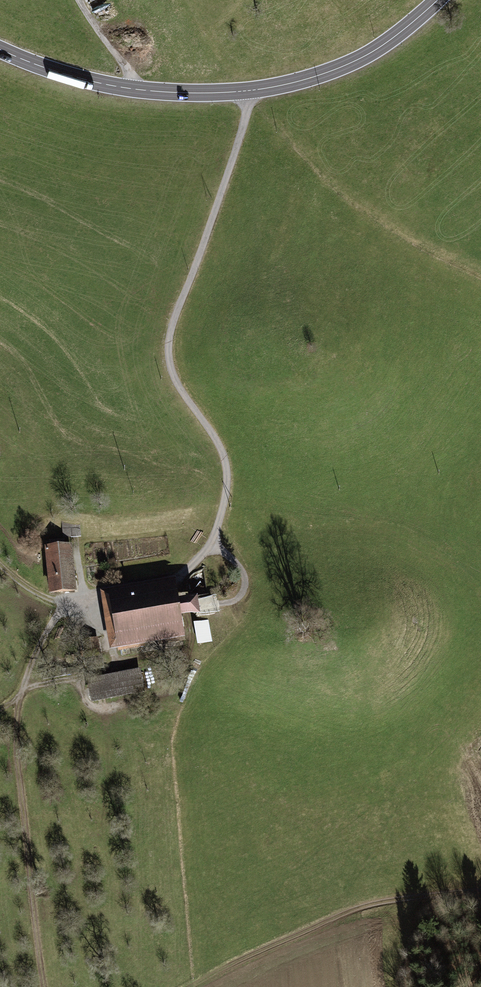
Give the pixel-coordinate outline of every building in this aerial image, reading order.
[(80,518),(62,519),(63,538),(81,537),(80,518)] [(44,546),(50,592),(77,588),(71,542),(44,546)] [(175,577),(100,591),(109,649),(185,637),(181,616),(201,613),(197,595),(179,598),(175,577)] [(207,619),(193,622),(198,644),(212,641),(207,619)] [(103,670),(98,637),(80,639),(85,674),(103,670)] [(142,668),(87,678),(92,702),(146,691),(142,668)]
